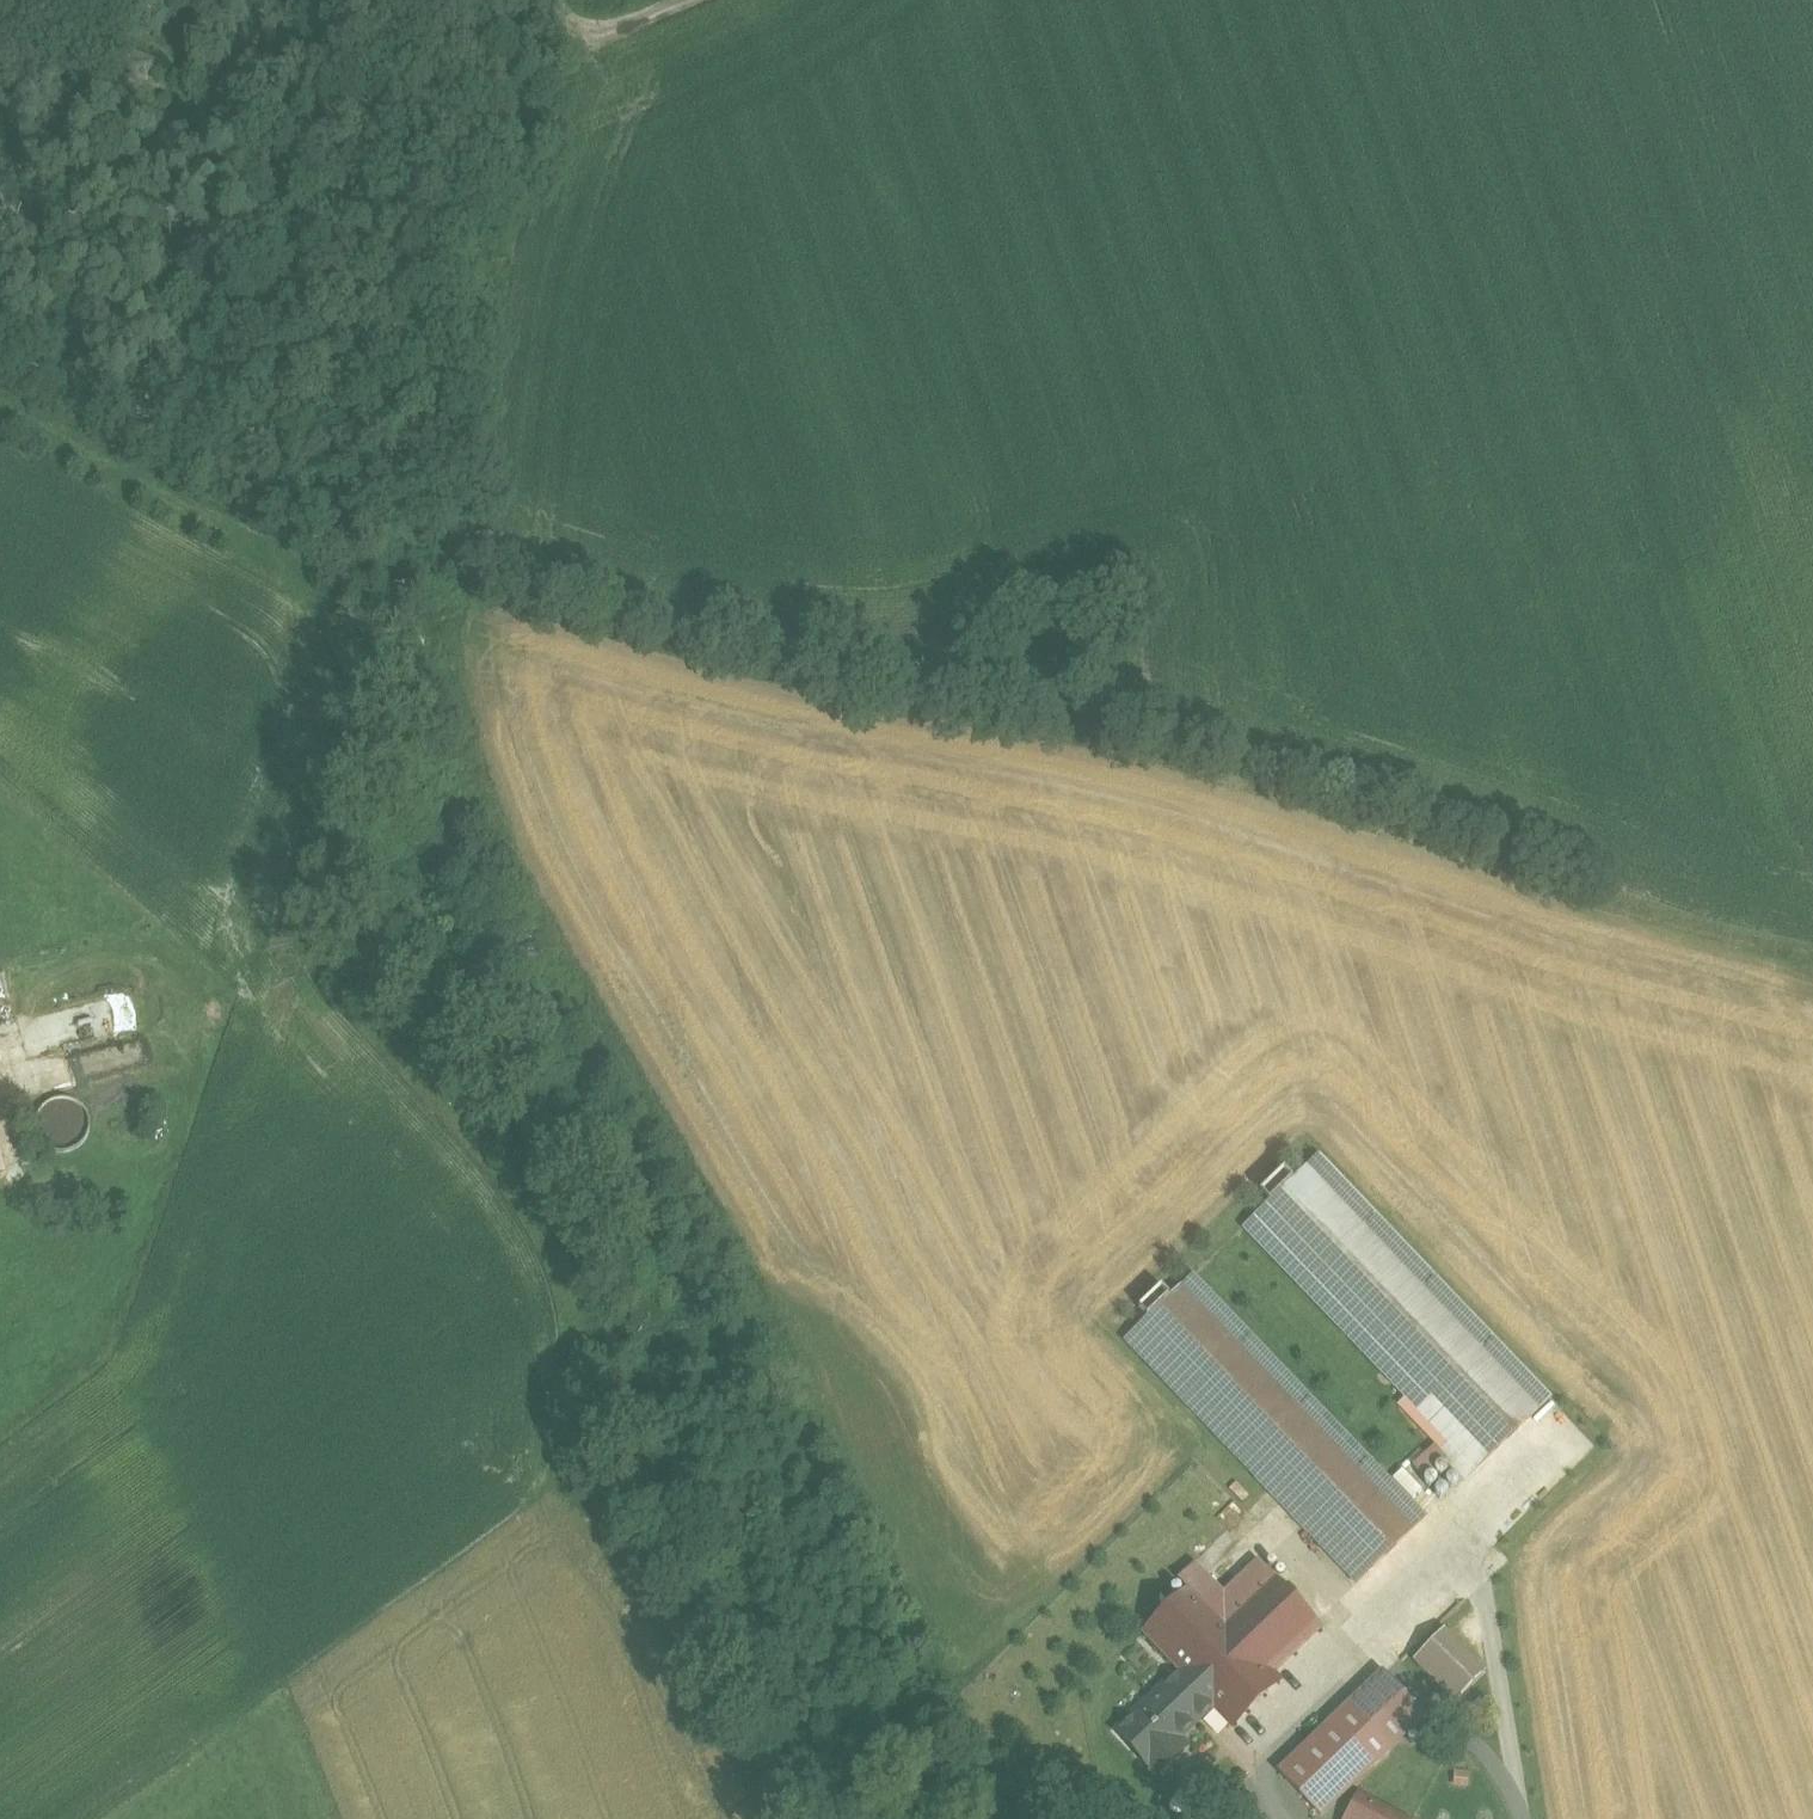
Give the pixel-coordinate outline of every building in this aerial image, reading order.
[(42,1106),(44,1143),(75,1141),(72,1104),(42,1106)] [(1465,1481),(1551,1400),(1318,1157),(1293,1181),(1286,1174),(1262,1198),(1268,1204),(1244,1228),(1463,1457),(1452,1468),(1465,1481)] [(1126,1342),(1358,1584),(1425,1520),(1193,1278),(1126,1342)] [(1188,1592),(1145,1634),(1182,1672),(1215,1706),(1234,1725),(1278,1683),(1271,1676),(1321,1628),(1259,1564),(1224,1597),(1194,1566),(1178,1582),(1188,1592)] [(1447,1632),(1416,1662),(1457,1703),(1487,1673),(1447,1632)] [(1215,1706),(1182,1672),(1117,1734),(1158,1777),(1187,1749),(1179,1740),(1215,1706)] [(1385,1674),(1280,1774),(1321,1817),(1426,1717),(1385,1674)] [(1348,1818),(1399,1818),(1359,1798),(1348,1818)]
